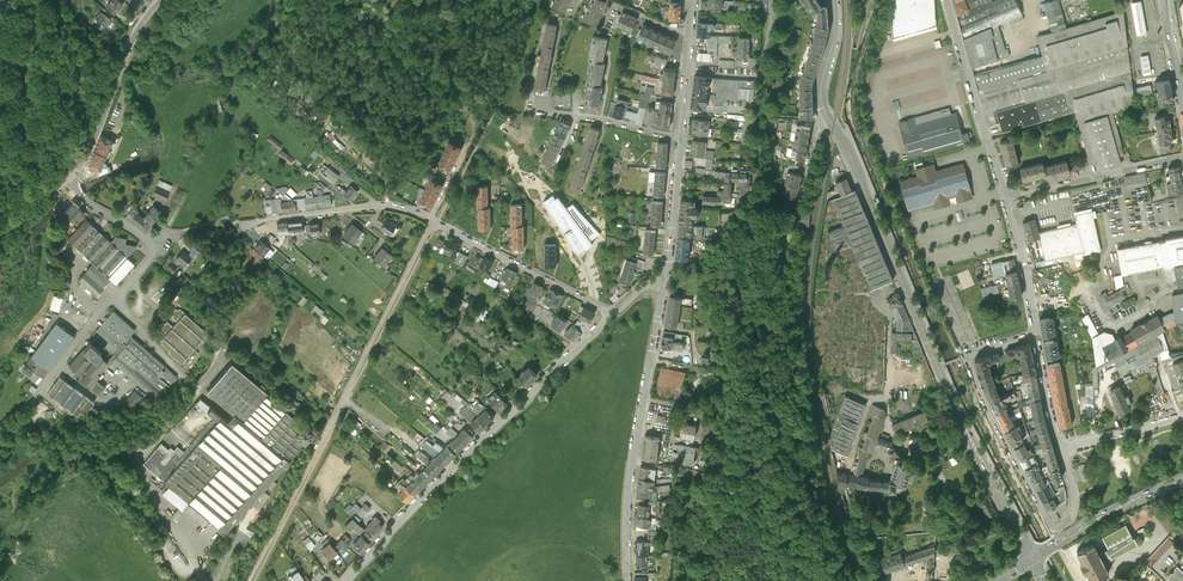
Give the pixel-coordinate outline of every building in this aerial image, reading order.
[(115,14),(123,4),(118,0),(112,0),(109,4),(107,7),(110,9),(114,13),(115,14)] [(552,7),(566,13),(571,0),(555,0),(552,7)] [(602,0),(592,0),(583,20),(596,26),(607,2),(602,0)] [(803,0),(806,5),(809,9),(812,13),(815,17),(824,9),(821,5),(818,2),(817,0),(804,0),(803,0)] [(895,2),(891,13),(892,38),(893,41),(914,35),(914,32),(912,0),(895,0),(895,2)] [(914,35),(937,28),(936,26),(934,0),(912,0),(914,32),(914,35)] [(1002,133),(1073,112),(1075,112),(1090,165),(1097,164),(1099,171),(1124,164),(1110,115),(1135,107),(1123,12),(1065,27),(1057,0),(1042,4),(1050,32),(1037,36),(1041,55),(1011,65),(999,24),(1022,13),(1016,0),(952,0),(962,39),(987,125),(990,126),(999,123),(1002,133)] [(721,1),(710,1),(709,4),(708,5),(708,7),(709,8),(709,9),(710,9),(719,9),(721,9),(721,1)] [(1143,14),(1140,1),(1136,2),(1131,3),(1138,35),(1142,34),(1147,33),(1143,14)] [(682,7),(676,6),(676,4),(670,3),(670,9),(670,12),(682,13),(682,7)] [(829,27),(827,8),(825,8),(824,8),(824,9),(815,17),(816,25),(829,27)] [(670,12),(665,11),(665,14),(664,20),(681,21),(682,13),(670,12)] [(95,18),(105,26),(109,20),(100,12),(95,18)] [(620,17),(616,25),(623,29),(629,16),(622,13),(620,17)] [(616,25),(620,17),(616,15),(611,25),(615,27),(616,25)] [(637,20),(629,16),(623,29),(631,32),(637,20)] [(542,45),(553,48),(557,33),(556,33),(557,27),(545,24),(541,45),(542,45)] [(713,24),(700,24),(700,37),(706,37),(713,37),(713,36),(713,24)] [(741,25),(713,24),(713,36),(719,37),(731,37),(741,36),(741,25)] [(651,29),(643,25),(637,39),(645,43),(651,29)] [(829,27),(816,25),(815,29),(813,28),(812,33),(816,33),(827,36),(829,27)] [(659,33),(651,29),(645,43),(653,46),(659,33)] [(668,36),(659,33),(653,46),(662,50),(668,36)] [(827,36),(816,33),(815,36),(814,36),(812,41),(814,41),(825,44),(827,36)] [(676,40),(668,36),(662,50),(670,54),(676,40)] [(713,37),(706,37),(706,43),(708,43),(708,53),(711,53),(711,57),(716,57),(717,44),(731,44),(731,37),(719,37),(713,36),(713,37)] [(587,60),(590,61),(603,63),(607,41),(592,38),(587,60)] [(751,38),(739,38),(739,57),(750,57),(751,38)] [(825,44),(814,41),(813,44),(811,44),(810,48),(812,49),(823,52),(825,44)] [(553,48),(542,45),(537,65),(538,66),(550,68),(554,48),(553,48)] [(823,52),(812,49),(811,53),(809,52),(808,56),(810,57),(809,60),(820,63),(823,52)] [(708,53),(698,52),(698,61),(710,62),(711,57),(711,53),(708,53)] [(1147,55),(1138,57),(1142,74),(1150,72),(1147,55)] [(663,60),(656,57),(653,65),(660,67),(663,60)] [(820,63),(809,60),(807,64),(805,64),(804,67),(806,67),(805,71),(816,75),(820,63)] [(590,61),(585,84),(588,85),(600,87),(605,64),(603,63),(590,61)] [(551,68),(550,68),(538,66),(534,89),(546,91),(551,68)] [(661,79),(663,79),(675,80),(676,71),(665,70),(665,76),(661,76),(661,79)] [(813,84),(816,75),(805,71),(804,72),(803,71),(802,75),(803,75),(801,81),(813,84)] [(656,78),(643,75),(641,80),(655,83),(656,78)] [(708,77),(694,75),(691,106),(709,107),(710,91),(706,90),(706,86),(710,86),(710,80),(708,79),(708,77)] [(755,81),(708,77),(708,79),(710,80),(710,86),(706,86),(706,90),(710,91),(709,107),(714,108),(714,105),(722,106),(722,103),(727,103),(728,100),(741,101),(742,89),(754,90),(755,81)] [(675,80),(663,79),(662,94),(674,95),(675,80)] [(1171,80),(1155,82),(1156,88),(1160,87),(1161,93),(1173,91),(1171,80)] [(800,87),(800,91),(812,91),(812,89),(813,84),(801,81),(800,85),(798,85),(799,87),(800,87)] [(600,87),(588,85),(584,104),(592,105),(599,107),(603,88),(600,87)] [(647,86),(645,94),(650,95),(652,96),(654,88),(647,86)] [(798,95),(798,99),(800,99),(812,99),(812,91),(800,91),(800,95),(798,95)] [(1175,100),(1173,91),(1161,93),(1162,97),(1158,98),(1159,105),(1173,103),(1173,100),(1175,100)] [(639,108),(646,110),(650,95),(645,94),(641,93),(639,108)] [(616,103),(616,105),(625,107),(624,112),(627,113),(630,102),(618,98),(616,103)] [(673,101),(661,99),(660,102),(656,101),(655,110),(659,110),(659,112),(671,114),(673,101)] [(812,99),(800,99),(800,102),(798,102),(798,107),(800,107),(812,106),(812,99)] [(625,107),(616,105),(614,110),(613,116),(622,118),(624,112),(625,107)] [(812,106),(800,107),(801,114),(799,114),(798,119),(812,120),(813,117),(812,106)] [(639,108),(635,123),(641,125),(646,110),(639,108)] [(972,140),(970,132),(964,134),(958,113),(953,114),(951,108),(898,122),(908,158),(972,140)] [(671,114),(659,112),(657,124),(670,126),(671,114)] [(1168,118),(1156,120),(1158,134),(1174,132),(1173,127),(1174,125),(1174,123),(1172,122),(1169,122),(1168,118)] [(697,119),(694,119),(693,126),(710,128),(710,121),(697,119)] [(571,128),(560,122),(550,141),(551,141),(561,147),(571,128)] [(710,128),(693,126),(692,133),(710,135),(711,128),(710,128)] [(600,131),(590,127),(583,147),(584,147),(593,151),(600,131)] [(811,129),(797,127),(795,135),(809,137),(811,129)] [(1175,137),(1174,132),(1158,134),(1161,149),(1174,147),(1174,144),(1177,143),(1178,141),(1177,138),(1175,137)] [(270,135),(267,139),(279,149),(282,144),(270,135)] [(809,137),(795,135),(794,142),(807,145),(809,137)] [(111,157),(117,143),(102,136),(96,150),(111,157)] [(450,138),(447,145),(448,145),(444,153),(455,158),(459,150),(460,150),(462,144),(450,138)] [(1014,139),(999,143),(1005,166),(1020,162),(1014,139)] [(561,147),(551,141),(541,161),(552,167),(562,147),(561,147)] [(707,143),(692,141),(691,153),(705,154),(706,150),(707,143)] [(807,145),(794,142),(792,150),(806,153),(807,145)] [(669,144),(659,143),(656,166),(667,167),(669,144)] [(584,147),(576,168),(577,168),(587,172),(594,151),(593,151),(584,147)] [(96,150),(89,166),(104,172),(111,157),(96,150)] [(714,150),(706,150),(705,154),(704,158),(706,158),(713,159),(714,150)] [(806,153),(792,150),(791,158),(804,161),(806,153)] [(296,162),(282,151),(279,155),(293,166),(296,162)] [(455,158),(444,153),(442,159),(441,158),(437,166),(449,172),(453,164),(453,163),(455,158)] [(1068,163),(1070,172),(1084,168),(1081,159),(1068,163)] [(1067,161),(1043,167),(1046,177),(1046,179),(1070,174),(1067,161)] [(1022,168),(1025,181),(1046,177),(1043,167),(1043,163),(1022,168)] [(909,210),(934,204),(935,208),(972,197),(963,164),(937,171),(935,164),(916,169),(918,177),(901,181),(909,210)] [(1172,171),(1174,183),(1182,182),(1182,166),(1173,168),(1174,170),(1172,171)] [(798,168),(789,167),(789,170),(791,170),(790,174),(797,176),(798,168)] [(338,177),(327,168),(323,173),(334,183),(338,177)] [(577,168),(570,189),(580,193),(588,172),(587,172),(577,168)] [(732,171),(707,169),(707,173),(710,174),(715,175),(724,176),(724,182),(730,182),(730,181),(731,181),(732,171)] [(740,171),(732,171),(731,181),(740,181),(740,171)] [(666,173),(655,172),(652,195),(663,197),(666,173)] [(1145,172),(1125,177),(1127,185),(1146,181),(1145,172)] [(843,173),(833,177),(836,182),(846,178),(843,173)] [(797,176),(790,174),(789,178),(786,177),(784,186),(787,187),(798,189),(801,177),(797,176)] [(428,185),(425,191),(437,197),(439,192),(440,192),(444,184),(431,178),(427,185),(428,185)] [(846,178),(836,182),(837,186),(834,187),(835,190),(828,193),(827,201),(833,199),(851,191),(846,178)] [(268,190),(271,186),(266,181),(262,185),(268,190)] [(716,196),(731,196),(731,182),(730,182),(724,182),(723,190),(717,190),(716,196)] [(1174,183),(1169,184),(1171,194),(1182,192),(1182,182),(1174,183)] [(291,187),(289,189),(284,184),(278,189),(283,195),(287,192),(292,197),(296,193),(291,187)] [(169,192),(156,186),(152,195),(165,201),(169,192)] [(358,192),(351,186),(346,192),(342,189),(339,192),(351,202),(358,192)] [(488,186),(477,186),(477,208),(479,208),(488,208),(488,186)] [(798,189),(787,187),(786,190),(783,189),(782,192),(786,193),(784,197),(795,200),(798,189)] [(893,280),(864,210),(855,189),(851,191),(833,199),(844,226),(831,232),(828,231),(828,237),(830,237),(836,252),(852,246),(870,290),(893,280)] [(319,197),(313,198),(312,192),(306,193),(307,198),(301,199),(302,210),(311,209),(311,210),(322,208),(331,206),(330,196),(322,197),(321,191),(318,191),(319,197)] [(437,197),(425,191),(423,195),(422,194),(418,204),(430,210),(435,200),(437,197)] [(552,196),(544,201),(578,254),(593,245),(590,240),(600,234),(573,204),(566,208),(558,196),(553,199),(552,196)] [(694,199),(681,198),(679,225),(690,226),(692,226),(693,217),(696,217),(697,207),(693,207),(694,199)] [(292,203),(281,205),(280,200),(271,201),(272,208),(273,214),(297,211),(296,206),(292,203)] [(663,202),(652,201),(650,225),(661,226),(663,202)] [(84,213),(73,203),(64,212),(68,216),(67,217),(70,220),(71,219),(76,223),(84,214),(84,213)] [(143,219),(136,213),(138,211),(131,205),(126,211),(133,217),(130,221),(145,233),(151,225),(143,219)] [(522,205),(511,205),(511,227),(513,227),(522,227),(522,226),(522,205)] [(153,207),(143,219),(151,225),(160,213),(153,207)] [(488,208),(479,208),(479,230),(490,230),(490,208),(488,208)] [(1078,225),(1039,234),(1040,239),(1042,247),(1039,248),(1041,254),(1043,254),(1046,264),(1052,262),(1052,259),(1084,252),(1085,255),(1100,251),(1091,210),(1074,214),(1078,225)] [(797,226),(809,227),(810,212),(799,211),(797,226)] [(111,260),(120,250),(111,242),(86,219),(77,230),(95,246),(111,260)] [(1024,223),(1029,242),(1040,239),(1039,234),(1035,220),(1024,223)] [(381,229),(384,224),(378,221),(375,226),(381,229)] [(392,226),(385,222),(384,224),(381,229),(380,230),(390,236),(395,228),(392,225),(392,226)] [(302,223),(287,224),(289,234),(303,233),(303,226),(302,223)] [(287,224),(277,225),(278,235),(285,235),(289,234),(287,224)] [(319,224),(309,225),(310,236),(320,236),(319,224)] [(362,233),(352,225),(344,236),(354,244),(362,233)] [(690,226),(679,225),(678,235),(689,236),(690,226)] [(522,226),(522,227),(513,227),(513,249),(524,248),(524,226),(522,226)] [(656,231),(644,229),(642,253),(654,254),(656,231)] [(95,246),(77,230),(68,239),(87,256),(95,246)] [(289,234),(285,235),(286,239),(283,242),(291,248),(292,246),(290,244),(289,234)] [(689,236),(678,235),(676,258),(687,259),(689,236)] [(115,238),(111,242),(120,250),(128,257),(134,250),(136,250),(136,247),(125,244),(126,239),(115,236),(115,238)] [(276,239),(271,236),(267,242),(271,245),(276,239)] [(1118,247),(1123,275),(1162,268),(1165,283),(1177,281),(1174,266),(1182,265),(1182,236),(1118,247)] [(444,242),(438,239),(433,248),(439,251),(444,242)] [(460,245),(450,239),(445,249),(455,254),(460,245)] [(266,245),(261,242),(255,249),(263,256),(269,249),(265,246),(266,245)] [(556,266),(556,244),(545,244),(545,267),(556,266)] [(111,260),(95,246),(87,256),(94,262),(93,263),(102,270),(111,260)] [(188,256),(191,259),(197,252),(192,247),(189,250),(191,252),(188,256)] [(394,254),(386,247),(384,251),(392,257),(394,254)] [(273,252),(269,249),(263,256),(267,259),(273,252)] [(384,251),(382,249),(374,260),(384,268),(392,257),(384,251)] [(128,257),(120,250),(111,260),(102,270),(110,278),(117,284),(135,264),(128,257)] [(470,258),(476,262),(480,255),(474,251),(470,258)] [(188,256),(182,252),(176,260),(184,267),(191,259),(188,256)] [(468,256),(460,252),(454,262),(462,267),(468,256)] [(494,262),(485,257),(483,259),(480,265),(479,267),(488,272),(494,262)] [(631,258),(630,261),(636,263),(634,268),(641,270),(644,262),(631,258)] [(627,260),(619,281),(629,284),(633,274),(634,274),(635,273),(636,272),(635,271),(633,270),(634,268),(636,263),(630,261),(627,260)] [(1003,263),(1005,274),(1017,271),(1014,260),(1003,263)] [(974,263),(976,270),(983,267),(981,261),(974,263)] [(110,278),(102,270),(93,263),(85,271),(102,286),(110,278)] [(1005,274),(1003,263),(988,266),(989,273),(994,272),(995,276),(1005,274)] [(320,270),(314,265),(311,269),(317,274),(320,270)] [(1174,266),(1177,281),(1178,286),(1182,285),(1182,265),(1174,266)] [(517,273),(507,268),(505,273),(503,272),(501,276),(503,277),(502,278),(508,281),(506,286),(510,288),(513,283),(512,283),(517,273)] [(104,288),(102,286),(85,271),(78,279),(97,297),(104,288)] [(1019,281),(1017,271),(1005,274),(1006,278),(1003,279),(1004,284),(1007,284),(1019,281)] [(70,286),(69,276),(59,278),(60,287),(70,286)] [(499,281),(489,276),(486,283),(489,285),(496,288),(499,281)] [(1019,281),(1007,284),(1009,289),(1003,290),(1005,295),(1010,294),(1011,297),(1022,294),(1019,281)] [(543,286),(535,282),(530,292),(535,294),(534,296),(533,295),(531,300),(535,302),(543,286)] [(999,293),(998,286),(982,288),(984,296),(999,293)] [(556,292),(551,289),(547,296),(544,301),(546,301),(549,303),(557,307),(563,296),(560,294),(560,293),(557,292),(556,292)] [(311,295),(304,290),(297,301),(304,305),(311,295)] [(1121,290),(1102,298),(1105,305),(1124,297),(1121,290)] [(893,295),(894,297),(887,299),(891,308),(903,303),(898,292),(893,295)] [(1174,312),(1176,326),(1182,324),(1182,292),(1170,294),(1174,312)] [(544,301),(547,296),(542,293),(537,303),(543,306),(546,301),(544,301)] [(53,294),(49,308),(59,311),(62,296),(53,294)] [(618,298),(615,295),(610,299),(614,303),(618,298)] [(681,297),(670,295),(669,304),(679,306),(680,302),(680,303),(681,297)] [(377,305),(368,301),(366,307),(375,311),(377,305)] [(531,313),(536,304),(530,301),(525,310),(531,313)] [(543,306),(537,303),(536,304),(531,313),(538,317),(544,307),(543,306)] [(903,303),(891,308),(896,320),(892,319),(892,330),(914,331),(903,303)] [(679,306),(669,304),(665,326),(676,327),(677,323),(679,306)] [(326,315),(314,306),(308,313),(321,322),(326,315)] [(594,313),(584,308),(581,314),(579,318),(582,319),(589,323),(594,313)] [(208,333),(181,309),(178,310),(177,311),(176,310),(172,314),(174,315),(173,316),(172,318),(177,322),(173,326),(168,322),(166,322),(164,324),(163,324),(161,325),(161,327),(159,329),(158,329),(156,331),(156,332),(158,334),(156,336),(161,340),(160,341),(169,350),(168,351),(181,363),(185,358),(187,358),(187,356),(193,349),(196,349),(195,347),(202,340),(204,340),(204,337),(208,333)] [(103,324),(124,342),(129,336),(134,330),(113,312),(103,324)] [(1176,326),(1174,312),(1161,318),(1158,313),(1129,328),(1129,330),(1117,336),(1124,350),(1110,357),(1114,364),(1121,380),(1130,376),(1131,379),(1148,371),(1147,367),(1155,365),(1160,364),(1157,356),(1160,355),(1162,360),(1162,359),(1171,357),(1162,333),(1176,326)] [(567,320),(558,314),(551,324),(561,330),(567,320)] [(1053,317),(1039,319),(1042,335),(1055,333),(1054,326),(1053,326),(1053,323),(1054,323),(1053,317)] [(589,323),(582,319),(581,321),(579,320),(575,324),(583,332),(589,323)] [(1124,350),(1117,336),(1106,332),(1100,336),(1090,319),(1081,324),(1092,342),(1095,388),(1100,388),(1099,372),(1114,364),(1110,357),(1124,350)] [(75,336),(56,322),(31,356),(32,357),(48,369),(49,370),(75,336)] [(124,342),(103,324),(92,336),(113,354),(124,342)] [(583,332),(575,324),(565,333),(574,340),(583,332)] [(544,336),(537,331),(531,339),(538,344),(544,336)] [(677,333),(664,331),(662,345),(684,349),(686,342),(676,340),(677,333)] [(915,333),(892,332),(891,343),(907,343),(907,340),(912,340),(915,348),(912,348),(912,354),(924,355),(915,333)] [(176,377),(129,336),(124,342),(113,354),(135,374),(157,393),(159,395),(176,377)] [(512,350),(498,339),(493,345),(507,356),(512,350)] [(1056,339),(1043,341),(1046,357),(1059,355),(1058,348),(1057,348),(1056,345),(1058,345),(1056,339)] [(89,342),(82,351),(94,361),(99,356),(102,352),(89,342)] [(1029,346),(1018,348),(1020,358),(1021,360),(1032,357),(1029,346)] [(1005,352),(1007,359),(1015,357),(1016,359),(1020,358),(1018,348),(1005,352)] [(82,351),(69,366),(81,377),(86,371),(94,361),(82,351)] [(135,374),(113,354),(109,359),(112,361),(131,379),(135,374)] [(974,360),(977,368),(988,365),(991,364),(991,363),(995,361),(1000,360),(998,354),(974,360)] [(94,361),(86,371),(89,373),(83,380),(91,388),(100,376),(99,376),(109,364),(106,362),(99,356),(94,361)] [(1171,357),(1162,359),(1172,390),(1181,387),(1177,374),(1174,363),(1171,356),(1171,357)] [(48,369),(32,357),(22,370),(30,376),(34,371),(42,378),(48,369)] [(1032,357),(1021,360),(1022,365),(1020,365),(1020,369),(1022,368),(1023,372),(1023,374),(1035,372),(1032,357)] [(1174,363),(1177,374),(1182,373),(1182,360),(1174,363)] [(1063,384),(1059,362),(1047,364),(1051,387),(1063,384)] [(267,395),(231,363),(207,390),(224,405),(234,414),(228,421),(218,413),(211,407),(207,411),(214,417),(194,440),(198,444),(187,456),(180,450),(179,451),(178,450),(174,450),(170,447),(168,449),(161,443),(143,464),(189,504),(183,510),(203,527),(208,521),(225,535),(289,462),(304,444),(295,436),(303,427),(267,395)] [(988,365),(977,368),(979,377),(991,373),(988,365)] [(1155,365),(1147,367),(1148,371),(1156,394),(1163,391),(1155,365)] [(537,375),(529,367),(525,370),(524,369),(521,372),(522,373),(519,376),(527,385),(537,375)] [(685,373),(661,367),(655,394),(679,399),(685,373)] [(1027,388),(1038,386),(1035,372),(1023,374),(1019,375),(1019,377),(1022,377),(1023,381),(1026,381),(1027,385),(1027,388)] [(979,377),(984,390),(993,385),(995,384),(991,373),(979,377)] [(157,393),(135,374),(131,379),(153,398),(157,393)] [(73,387),(66,381),(65,379),(63,380),(59,377),(47,393),(51,396),(52,398),(54,398),(61,403),(61,406),(64,405),(71,411),(71,413),(73,413),(77,416),(80,412),(85,415),(94,402),(92,401),(92,399),(90,399),(86,396),(85,394),(83,394),(76,389),(75,387),(73,387)] [(1012,388),(1010,381),(1007,382),(1008,384),(1005,385),(1008,393),(1014,391),(1012,388)] [(1067,406),(1063,384),(1051,387),(1055,408),(1057,408),(1067,406)] [(990,403),(1000,398),(993,385),(984,390),(990,403)] [(1030,400),(1040,397),(1038,386),(1027,388),(1030,400)] [(1127,396),(1123,386),(1110,392),(1119,413),(1132,407),(1130,402),(1133,400),(1131,394),(1127,396)] [(143,397),(134,390),(123,404),(131,411),(143,397)] [(996,413),(1007,407),(1006,406),(1007,405),(1006,402),(1004,403),(1002,401),(1006,399),(1007,400),(1012,398),(1017,397),(1016,394),(1020,393),(1020,390),(1014,391),(1008,393),(1000,398),(990,403),(996,413)] [(460,402),(447,391),(441,398),(459,413),(463,409),(467,413),(465,415),(471,422),(477,416),(460,402)] [(503,398),(496,391),(491,395),(492,396),(489,399),(500,411),(508,403),(503,397),(503,398)] [(827,396),(825,395),(817,397),(819,403),(823,421),(831,420),(830,416),(831,416),(827,396)] [(866,404),(845,396),(833,430),(830,438),(827,437),(836,475),(840,475),(841,471),(847,457),(866,404)] [(1032,409),(1042,407),(1040,397),(1030,400),(1025,400),(1026,404),(1030,404),(1032,409)] [(475,409),(463,399),(460,402),(477,416),(480,414),(475,409)] [(487,408),(484,404),(482,406),(477,400),(472,405),(474,407),(474,408),(475,409),(480,414),(477,416),(485,425),(495,416),(487,408)] [(884,408),(872,404),(870,412),(875,414),(885,417),(885,410),(884,408)] [(1071,425),(1068,406),(1067,406),(1057,408),(1060,427),(1071,425)] [(1000,421),(1016,413),(1014,410),(1014,409),(1007,413),(1007,411),(1008,410),(1007,407),(996,413),(1000,421)] [(1034,420),(1045,417),(1042,407),(1032,409),(1032,411),(1034,420)] [(925,410),(915,414),(915,413),(912,414),(912,415),(898,421),(897,419),(894,420),(895,423),(892,424),(896,433),(928,420),(925,410)] [(1006,432),(1016,426),(1014,422),(1013,422),(1012,420),(1018,417),(1016,413),(1000,421),(1006,432)] [(854,476),(847,475),(847,486),(857,487),(858,475),(862,476),(869,452),(872,453),(875,445),(888,450),(891,458),(891,459),(896,461),(896,463),(902,465),(904,459),(899,457),(899,453),(895,451),(893,446),(894,443),(887,440),(878,437),(879,432),(885,417),(875,414),(872,423),(866,422),(859,440),(865,442),(863,448),(859,461),(854,476)] [(485,425),(477,416),(471,422),(479,431),(485,425)] [(1034,420),(1037,432),(1048,429),(1045,417),(1034,420)] [(823,421),(827,437),(830,438),(833,430),(831,420),(823,421)] [(437,433),(442,427),(436,423),(431,429),(437,433)] [(696,426),(684,424),(682,436),(694,438),(696,426)] [(1006,432),(1012,444),(1028,435),(1027,430),(1021,434),(1019,431),(1021,430),(1018,425),(1016,426),(1006,432)] [(447,433),(456,437),(458,432),(454,430),(454,429),(450,428),(447,433)] [(458,438),(466,446),(474,438),(466,429),(461,434),(462,435),(458,438)] [(1035,451),(1053,445),(1048,429),(1037,432),(1039,437),(1037,438),(1038,442),(1040,441),(1040,444),(1033,446),(1035,451)] [(889,436),(879,432),(878,437),(887,440),(889,436)] [(1012,444),(1020,459),(1027,455),(1028,454),(1032,452),(1030,449),(1027,451),(1023,444),(1029,441),(1031,440),(1028,435),(1012,444)] [(661,438),(645,436),(642,458),(659,460),(661,438)] [(458,438),(451,445),(459,453),(466,446),(458,438)] [(380,445),(387,451),(391,447),(384,441),(380,445)] [(694,447),(680,444),(677,463),(691,465),(694,447)] [(437,447),(443,452),(451,460),(459,453),(451,445),(446,450),(439,445),(437,447)] [(1046,461),(1056,458),(1053,445),(1035,451),(1037,454),(1043,452),(1046,461)] [(943,452),(938,451),(934,461),(935,461),(934,463),(937,464),(938,462),(940,463),(943,455),(944,455),(944,454),(944,453),(943,453),(943,452)] [(443,452),(436,458),(445,466),(451,460),(443,452)] [(1025,468),(1035,462),(1032,457),(1029,459),(1027,455),(1020,459),(1025,468)] [(841,471),(854,476),(859,461),(847,457),(841,471)] [(397,470),(401,464),(393,458),(389,464),(397,470)] [(436,458),(429,465),(437,474),(445,466),(436,458)] [(1050,472),(1059,469),(1056,458),(1046,461),(1046,463),(1047,465),(1042,467),(1045,474),(1050,472)] [(1029,475),(1038,470),(1037,469),(1039,468),(1038,465),(1036,466),(1035,465),(1036,465),(1035,462),(1025,468),(1029,475)] [(890,481),(888,481),(887,490),(889,490),(897,491),(899,492),(901,492),(903,491),(904,489),(905,486),(906,486),(911,468),(902,465),(896,463),(890,481)] [(1084,464),(1078,466),(1083,482),(1089,480),(1084,464)] [(437,474),(429,465),(426,468),(424,466),(422,468),(424,470),(421,472),(430,481),(437,474)] [(657,468),(641,466),(639,478),(655,480),(657,468)] [(415,475),(409,469),(407,471),(411,475),(415,478),(417,476),(415,475)] [(1051,476),(1053,483),(1062,480),(1059,469),(1050,472),(1051,476)] [(1032,482),(1041,477),(1038,470),(1029,475),(1032,482)] [(430,481),(421,472),(419,474),(417,472),(415,475),(417,476),(415,478),(424,487),(430,481)] [(415,478),(411,475),(408,478),(409,479),(407,481),(405,480),(402,478),(400,481),(415,496),(424,487),(415,478)] [(840,475),(836,475),(839,486),(847,486),(847,475),(840,475)] [(862,476),(858,475),(857,487),(868,488),(869,479),(869,477),(862,476)] [(1036,489),(1048,482),(1047,479),(1043,481),(1041,477),(1032,482),(1036,489)] [(655,480),(639,478),(638,490),(651,492),(653,492),(655,480)] [(869,479),(868,488),(881,489),(881,490),(887,490),(888,481),(869,479)] [(415,496),(400,481),(396,485),(400,489),(402,491),(399,494),(408,503),(415,496)] [(1043,501),(1052,497),(1048,488),(1051,486),(1048,482),(1036,489),(1043,501)] [(1057,505),(1053,496),(1052,497),(1043,501),(1048,510),(1057,505)] [(990,499),(980,504),(987,517),(996,512),(991,502),(990,499)] [(1066,500),(1057,505),(1048,510),(1054,522),(1060,519),(1056,512),(1066,507),(1066,500)] [(361,508),(355,503),(348,512),(353,517),(356,514),(361,508)] [(370,508),(366,503),(362,507),(367,512),(370,508)] [(650,506),(640,505),(639,512),(638,512),(638,517),(648,518),(648,517),(648,510),(649,511),(650,506)] [(361,508),(356,514),(360,519),(367,512),(362,507),(361,508)] [(934,509),(922,508),(921,524),(933,525),(934,509)] [(1159,519),(1164,527),(1173,520),(1169,515),(1159,519)] [(375,517),(364,530),(366,532),(368,533),(370,531),(376,535),(383,527),(378,523),(380,521),(375,517)] [(648,518),(638,517),(637,527),(646,527),(650,528),(650,526),(651,518),(648,517),(648,518)] [(364,530),(352,518),(345,525),(350,530),(353,528),(362,537),(366,532),(364,530)] [(1093,542),(1076,551),(1082,561),(1079,562),(1085,573),(1087,572),(1092,580),(1109,572),(1105,565),(1112,561),(1111,559),(1137,544),(1134,538),(1133,539),(1124,525),(1101,537),(1107,548),(1099,553),(1099,552),(1098,552),(1093,542)] [(368,533),(366,532),(362,537),(361,538),(368,544),(376,535),(370,531),(368,533)] [(656,531),(646,531),(646,539),(655,540),(656,531)] [(339,541),(332,533),(325,539),(329,544),(337,552),(343,545),(339,541)] [(1174,543),(1167,537),(1144,562),(1150,568),(1174,543)] [(368,544),(361,538),(354,545),(362,551),(368,544)] [(646,539),(636,539),(636,550),(637,550),(637,555),(645,555),(645,549),(648,549),(648,545),(655,545),(655,540),(646,539)] [(337,552),(329,544),(321,550),(330,561),(334,558),(337,558),(339,557),(340,556),(337,552)] [(927,557),(934,555),(935,545),(930,546),(931,547),(927,549),(919,552),(918,552),(921,560),(927,557)] [(921,560),(918,552),(904,557),(907,565),(921,560)] [(881,560),(885,573),(893,570),(894,571),(897,569),(905,566),(900,553),(881,560)] [(645,555),(637,555),(636,565),(647,565),(648,555),(645,555)] [(978,556),(972,566),(976,569),(983,559),(978,556)] [(1177,566),(1174,568),(1174,571),(1173,572),(1170,572),(1168,575),(1168,578),(1170,580),(1173,580),(1182,580),(1182,571),(1177,566)] [(303,577),(298,570),(291,575),(295,580),(305,580),(303,577)] [(634,572),(634,580),(647,580),(647,577),(650,577),(650,572),(634,572)]
